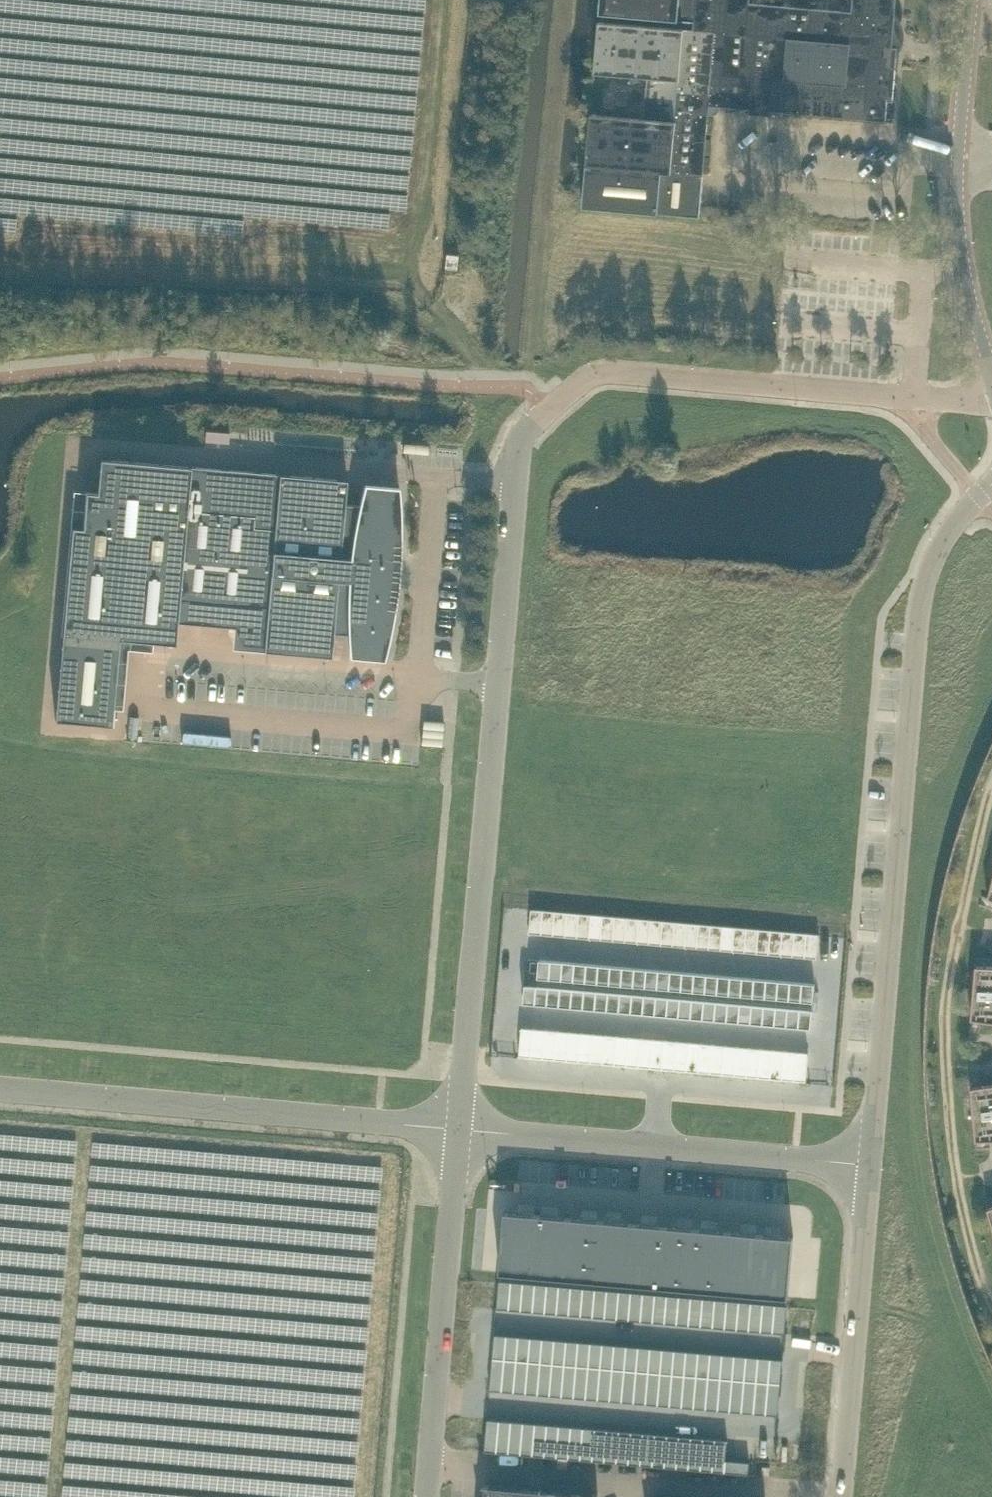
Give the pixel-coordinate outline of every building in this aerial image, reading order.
[(600,12),(696,20),(695,28),(716,30),(710,103),(798,111),(886,119),(888,98),(893,98),(897,46),(892,45),(896,0),(601,0),(600,12)] [(709,108),(710,103),(716,30),(695,28),(600,20),(595,71),(649,76),(645,117),(591,112),(587,163),(583,205),(700,216),(704,174),(709,108)] [(446,252),(445,267),(457,268),(458,254),(451,253),(446,252)] [(61,652),(56,718),(101,722),(112,723),(119,645),(120,637),(129,638),(145,639),(162,641),(176,642),(178,621),(191,622),(207,623),(207,624),(234,626),(235,628),(242,642),(243,644),(244,644),(243,648),(264,650),(267,650),(332,656),(334,632),(348,633),(350,655),(359,656),(364,656),(384,658),(387,649),(390,636),(394,617),(396,603),(397,594),(399,584),(399,583),(401,562),(401,561),(401,556),(401,549),(402,537),(402,524),(401,508),(399,485),(379,483),(365,482),(359,504),(348,503),(345,502),(347,479),(280,473),(160,462),(101,457),(98,491),(87,490),(84,526),(72,525),(63,632),(61,652)] [(431,737),(452,737),(452,713),(431,713),(431,737)] [(532,908),(530,932),(542,933),(544,909),(532,908)] [(544,909),(542,933),(554,934),(556,910),(544,909)] [(556,910),(554,934),(566,935),(568,911),(556,910)] [(568,911),(566,935),(578,936),(580,912),(568,911)] [(580,912),(578,936),(590,937),(592,913),(580,912)] [(592,913),(590,937),(602,938),(604,914),(592,913)] [(604,914),(602,938),(614,939),(616,915),(604,914)] [(616,915),(614,939),(626,940),(628,916),(616,915)] [(628,916),(626,940),(638,941),(640,917),(628,916)] [(640,917),(638,941),(650,942),(652,918),(640,917)] [(652,918),(650,942),(662,943),(664,919),(652,918)] [(664,919),(662,943),(674,944),(676,920),(664,919)] [(676,920),(674,944),(686,945),(688,921),(676,920)] [(688,921),(686,945),(698,946),(700,922),(688,921)] [(700,922),(698,946),(710,947),(712,923),(700,922)] [(712,923),(710,947),(722,948),(724,924),(712,923)] [(724,924),(722,948),(734,949),(736,926),(724,924)] [(736,926),(734,949),(746,950),(748,927),(736,926)] [(748,927),(746,950),(758,951),(760,928),(748,927)] [(760,928),(758,951),(770,952),(772,929),(760,928)] [(772,929),(770,952),(781,954),(784,930),(772,929)] [(784,930),(781,954),(793,955),(796,931),(784,930)] [(796,931),(793,955),(805,956),(807,932),(796,931)] [(807,932),(805,956),(818,957),(820,933),(807,932)] [(539,970),(538,982),(550,983),(552,959),(540,957),(539,970)] [(552,959),(550,983),(562,984),(564,960),(552,959)] [(564,960),(562,984),(574,985),(576,961),(564,960)] [(576,961),(574,985),(586,986),(588,962),(576,961)] [(588,962),(586,986),(598,987),(600,963),(588,962)] [(600,963),(598,987),(610,988),(612,964),(600,963)] [(976,963),(971,1016),(991,1019),(991,964),(976,963)] [(612,964),(610,988),(622,989),(624,965),(612,964)] [(624,965),(622,989),(634,990),(636,966),(624,965)] [(636,966),(634,990),(646,991),(648,967),(636,966)] [(648,967),(646,991),(658,992),(660,968),(648,967)] [(660,968),(658,992),(670,993),(672,969),(660,968)] [(527,969),(526,980),(538,982),(539,970),(527,969)] [(672,969),(670,993),(682,994),(684,970),(672,969)] [(684,970),(682,994),(694,995),(696,971),(684,970)] [(696,971),(694,995),(706,996),(708,972),(696,971)] [(708,972),(706,996),(718,997),(720,973),(708,972)] [(720,973),(718,997),(730,998),(732,974),(720,973)] [(732,974),(730,998),(742,999),(744,975),(732,974)] [(744,975),(742,999),(754,1000),(756,976),(744,975)] [(756,976),(754,1000),(766,1001),(768,977),(756,976)] [(768,977),(766,1001),(777,1003),(780,979),(768,977)] [(780,979),(777,1003),(789,1004),(792,980),(780,979)] [(526,980),(524,1000),(536,1001),(538,982),(526,980)] [(792,980),(789,1004),(801,1005),(803,981),(792,980)] [(803,981),(801,1005),(814,1006),(816,982),(803,981)] [(538,982),(536,1001),(549,1002),(550,983),(538,982)] [(550,983),(549,1002),(561,1004),(562,984),(550,983)] [(562,984),(561,1004),(572,1005),(574,985),(562,984)] [(574,985),(572,1005),(584,1006),(586,986),(574,985)] [(586,986),(584,1006),(596,1007),(598,987),(586,986)] [(598,987),(596,1007),(608,1008),(610,988),(598,987)] [(610,988),(608,1008),(620,1009),(622,989),(610,988)] [(622,989),(620,1009),(632,1010),(634,990),(622,989)] [(634,990),(632,1010),(644,1011),(646,991),(634,990)] [(646,991),(644,1011),(656,1012),(658,992),(646,991)] [(658,992),(656,1012),(668,1013),(670,993),(658,992)] [(670,993),(668,1013),(680,1014),(682,994),(670,993)] [(682,994),(680,1014),(692,1015),(694,995),(682,994)] [(694,995),(692,1015),(704,1016),(706,996),(694,995)] [(706,996),(704,1016),(716,1017),(718,997),(706,996)] [(718,997),(716,1017),(728,1018),(730,998),(718,997)] [(730,998),(728,1018),(740,1019),(742,999),(730,998)] [(742,999),(740,1019),(752,1020),(754,1000),(742,999)] [(754,1000),(752,1020),(764,1021),(766,1001),(754,1000)] [(766,1001),(764,1021),(776,1022),(777,1003),(766,1001)] [(777,1003),(776,1022),(788,1023),(789,1004),(777,1003)] [(789,1004),(788,1023),(800,1025),(801,1005),(789,1004)] [(801,1005),(800,1025),(812,1026),(814,1006),(801,1005)] [(523,1026),(520,1054),(532,1055),(534,1027),(523,1026)] [(534,1027),(532,1055),(544,1056),(546,1028),(534,1027)] [(546,1028),(544,1056),(556,1058),(558,1029),(546,1028)] [(558,1029),(556,1058),(568,1059),(570,1031),(558,1029)] [(570,1031),(568,1059),(580,1060),(582,1032),(570,1031)] [(582,1032),(580,1060),(592,1061),(594,1033),(582,1032)] [(594,1033),(592,1061),(604,1062),(606,1034),(594,1033)] [(606,1034),(604,1062),(616,1063),(618,1035),(606,1034)] [(618,1035),(616,1063),(628,1064),(630,1036),(618,1035)] [(630,1036),(628,1064),(640,1065),(642,1037),(630,1036)] [(642,1037),(640,1065),(652,1066),(654,1038),(642,1037)] [(654,1038),(652,1066),(664,1067),(666,1039),(654,1038)] [(666,1039),(664,1067),(675,1068),(678,1040),(666,1039)] [(678,1040),(675,1068),(687,1069),(690,1041),(678,1040)] [(690,1041),(687,1069),(699,1070),(702,1042),(690,1041)] [(702,1042),(699,1070),(711,1071),(714,1043),(702,1042)] [(714,1043),(711,1071),(723,1072),(726,1044),(714,1043)] [(726,1044),(723,1072),(735,1073),(738,1045),(726,1044)] [(738,1045),(735,1073),(747,1074),(750,1046),(738,1045)] [(750,1046),(747,1074),(759,1075),(762,1047),(750,1046)] [(762,1047),(759,1075),(771,1076),(774,1048),(762,1047)] [(774,1048),(771,1076),(783,1077),(786,1049),(774,1048)] [(786,1049),(783,1077),(795,1078),(797,1050),(786,1049)] [(797,1050),(795,1078),(807,1079),(810,1051),(797,1050)] [(971,1085),(976,1138),(991,1138),(991,1082),(971,1085)] [(505,1209),(500,1271),(534,1274),(539,1212),(505,1209)] [(539,1212),(534,1274),(565,1276),(570,1215),(539,1212)] [(570,1215),(565,1276),(597,1279),(602,1218),(570,1215)] [(602,1218),(597,1279),(629,1282),(634,1221),(602,1218)] [(634,1221),(629,1282),(661,1285),(666,1223),(634,1221)] [(666,1223),(661,1285),(692,1287),(697,1226),(666,1223)] [(697,1226),(692,1287),(724,1290),(729,1229),(697,1226)] [(729,1229),(724,1290),(755,1293),(761,1231),(729,1229)] [(761,1231),(755,1293),(789,1296),(794,1234),(761,1231)] [(500,1285),(498,1312),(509,1313),(512,1286),(500,1285)] [(512,1286),(509,1313),(522,1314),(524,1287),(512,1286)] [(524,1287),(522,1314),(534,1315),(536,1288),(524,1287)] [(536,1288),(534,1315),(546,1316),(548,1289),(536,1288)] [(548,1289),(546,1316),(557,1317),(560,1290),(548,1289)] [(560,1290),(557,1317),(569,1318),(572,1291),(560,1290)] [(572,1291),(569,1318),(581,1320),(584,1292),(572,1291)] [(584,1292),(581,1320),(593,1321),(596,1293),(584,1292)] [(596,1293),(593,1321),(605,1322),(608,1294),(596,1293)] [(608,1294),(605,1322),(617,1323),(620,1295),(608,1294)] [(620,1295),(617,1323),(629,1324),(632,1296),(620,1295)] [(632,1296),(629,1324),(641,1325),(644,1297),(632,1296)] [(644,1297),(641,1325),(653,1326),(655,1298),(644,1297)] [(655,1298),(653,1326),(665,1327),(667,1299),(655,1298)] [(667,1299),(665,1327),(677,1328),(679,1301),(667,1299)] [(679,1301),(677,1328),(689,1329),(691,1302),(679,1301)] [(691,1302),(689,1329),(701,1330),(703,1303),(691,1302)] [(703,1303),(701,1330),(713,1331),(715,1304),(703,1303)] [(715,1304),(713,1331),(725,1332),(727,1305),(715,1304)] [(727,1305),(725,1332),(737,1333),(739,1306),(727,1305)] [(739,1306),(737,1333),(749,1334),(751,1307),(739,1306)] [(751,1307),(749,1334),(761,1335),(763,1308),(751,1307)] [(763,1308),(761,1335),(773,1336),(775,1309),(763,1308)] [(775,1309),(773,1336),(785,1337),(787,1310),(775,1309)] [(495,1337),(493,1360),(505,1362),(508,1338),(495,1337)] [(508,1338),(505,1362),(518,1363),(520,1339),(508,1338)] [(520,1339),(518,1363),(529,1364),(531,1340),(520,1339)] [(531,1340),(529,1364),(541,1365),(543,1341),(531,1340)] [(543,1341),(541,1365),(553,1366),(555,1342),(543,1341)] [(555,1342),(553,1366),(565,1367),(567,1343),(555,1342)] [(567,1343),(565,1367),(577,1368),(579,1344),(567,1343)] [(579,1344),(577,1368),(589,1369),(591,1345),(579,1344)] [(591,1345),(589,1369),(601,1370),(603,1346),(591,1345)] [(603,1346),(601,1370),(613,1371),(615,1347),(603,1346)] [(615,1347),(613,1371),(625,1372),(627,1348),(615,1347)] [(627,1348),(625,1372),(637,1373),(639,1350),(627,1348)] [(639,1350),(637,1373),(649,1374),(651,1350),(639,1350)] [(651,1350),(649,1374),(661,1375),(663,1352),(651,1350)] [(663,1352),(661,1375),(673,1376),(675,1353),(663,1352)] [(675,1353),(673,1376),(685,1377),(687,1354),(675,1353)] [(687,1354),(685,1377),(697,1378),(699,1355),(687,1354)] [(699,1355),(697,1378),(709,1379),(711,1356),(699,1355)] [(711,1356),(709,1379),(721,1380),(723,1357),(711,1356)] [(723,1357),(721,1380),(733,1381),(735,1358),(723,1357)] [(735,1358),(733,1381),(744,1382),(747,1359),(735,1358)] [(747,1359),(744,1382),(756,1383),(758,1360),(747,1359)] [(493,1360),(491,1392),(503,1393),(505,1362),(493,1360)] [(758,1360),(756,1383),(768,1384),(771,1361),(758,1360)] [(771,1361),(768,1384),(780,1385),(782,1362),(771,1361)] [(505,1362),(503,1393),(515,1394),(518,1363),(505,1362)] [(518,1363),(515,1394),(527,1395),(529,1364),(518,1363)] [(529,1364),(527,1395),(539,1396),(541,1365),(529,1364)] [(541,1365),(539,1396),(551,1397),(553,1366),(541,1365)] [(553,1366),(551,1397),(562,1398),(565,1367),(553,1366)] [(565,1367),(562,1398),(574,1399),(577,1368),(565,1367)] [(577,1368),(574,1399),(586,1400),(589,1369),(577,1368)] [(589,1369),(586,1400),(598,1401),(601,1370),(589,1369)] [(601,1370),(598,1401),(610,1402),(613,1371),(601,1370)] [(613,1371),(610,1402),(622,1403),(625,1372),(613,1371)] [(625,1372),(622,1403),(634,1404),(637,1373),(625,1372)] [(637,1373),(634,1404),(646,1405),(649,1374),(637,1373)] [(649,1374),(646,1405),(658,1406),(661,1375),(649,1374)] [(661,1375),(658,1406),(670,1407),(673,1376),(661,1375)] [(673,1376),(670,1407),(682,1408),(682,1406),(685,1377),(673,1376)] [(682,1406),(682,1408),(683,1408),(694,1409),(697,1378),(685,1377),(682,1406)] [(697,1378),(694,1409),(706,1410),(709,1379),(697,1378)] [(709,1379),(706,1410),(718,1411),(721,1380),(709,1379)] [(721,1380),(718,1411),(730,1412),(733,1381),(721,1380)] [(733,1381),(730,1412),(742,1413),(744,1382),(733,1381)] [(744,1382),(742,1413),(754,1414),(756,1383),(744,1382)] [(756,1383),(754,1414),(766,1415),(768,1384),(756,1383)] [(768,1384),(766,1415),(778,1416),(780,1385),(768,1384)] [(488,1420),(485,1451),(498,1452),(500,1421),(488,1420)] [(500,1421),(498,1452),(510,1453),(512,1422),(500,1421)] [(512,1422),(510,1453),(521,1454),(524,1423),(512,1422)] [(524,1423),(521,1454),(533,1455),(536,1424),(524,1423)] [(536,1424),(533,1455),(546,1456),(548,1425),(536,1424)] [(548,1425),(546,1456),(557,1457),(560,1426),(548,1425)] [(560,1426),(557,1457),(569,1458),(572,1427),(560,1426)] [(572,1427),(569,1458),(581,1459),(584,1428),(572,1427)] [(584,1428),(581,1459),(593,1460),(596,1429),(584,1428)] [(596,1429),(593,1460),(605,1461),(608,1430),(596,1429)] [(608,1430),(605,1461),(617,1462),(620,1431),(608,1430)] [(620,1431),(617,1462),(629,1463),(631,1432),(620,1431)] [(631,1432),(629,1463),(641,1464),(644,1433),(631,1432)] [(644,1433),(641,1464),(652,1465),(656,1434),(644,1433)] [(656,1434),(652,1465),(665,1466),(667,1435),(656,1434)] [(667,1435),(665,1466),(676,1467),(680,1436),(667,1435)] [(680,1436),(676,1467),(688,1468),(691,1437),(680,1436)] [(691,1437),(688,1468),(701,1469),(704,1438),(691,1437)] [(704,1438),(701,1469),(713,1470),(716,1439),(704,1438)] [(716,1439),(713,1470),(724,1471),(726,1459),(728,1440),(716,1439)] [(732,1459),(731,1471),(737,1472),(748,1473),(750,1461),(732,1459)] [(514,1486),(485,1483),(485,1484),(486,1484),(484,1496),(513,1496),(514,1486)] [(539,1488),(514,1486),(513,1496),(541,1496),(542,1487),(541,1487),(541,1488),(539,1488)] [(543,1487),(542,1487),(541,1496),(570,1496),(570,1490),(543,1488),(543,1487)]
